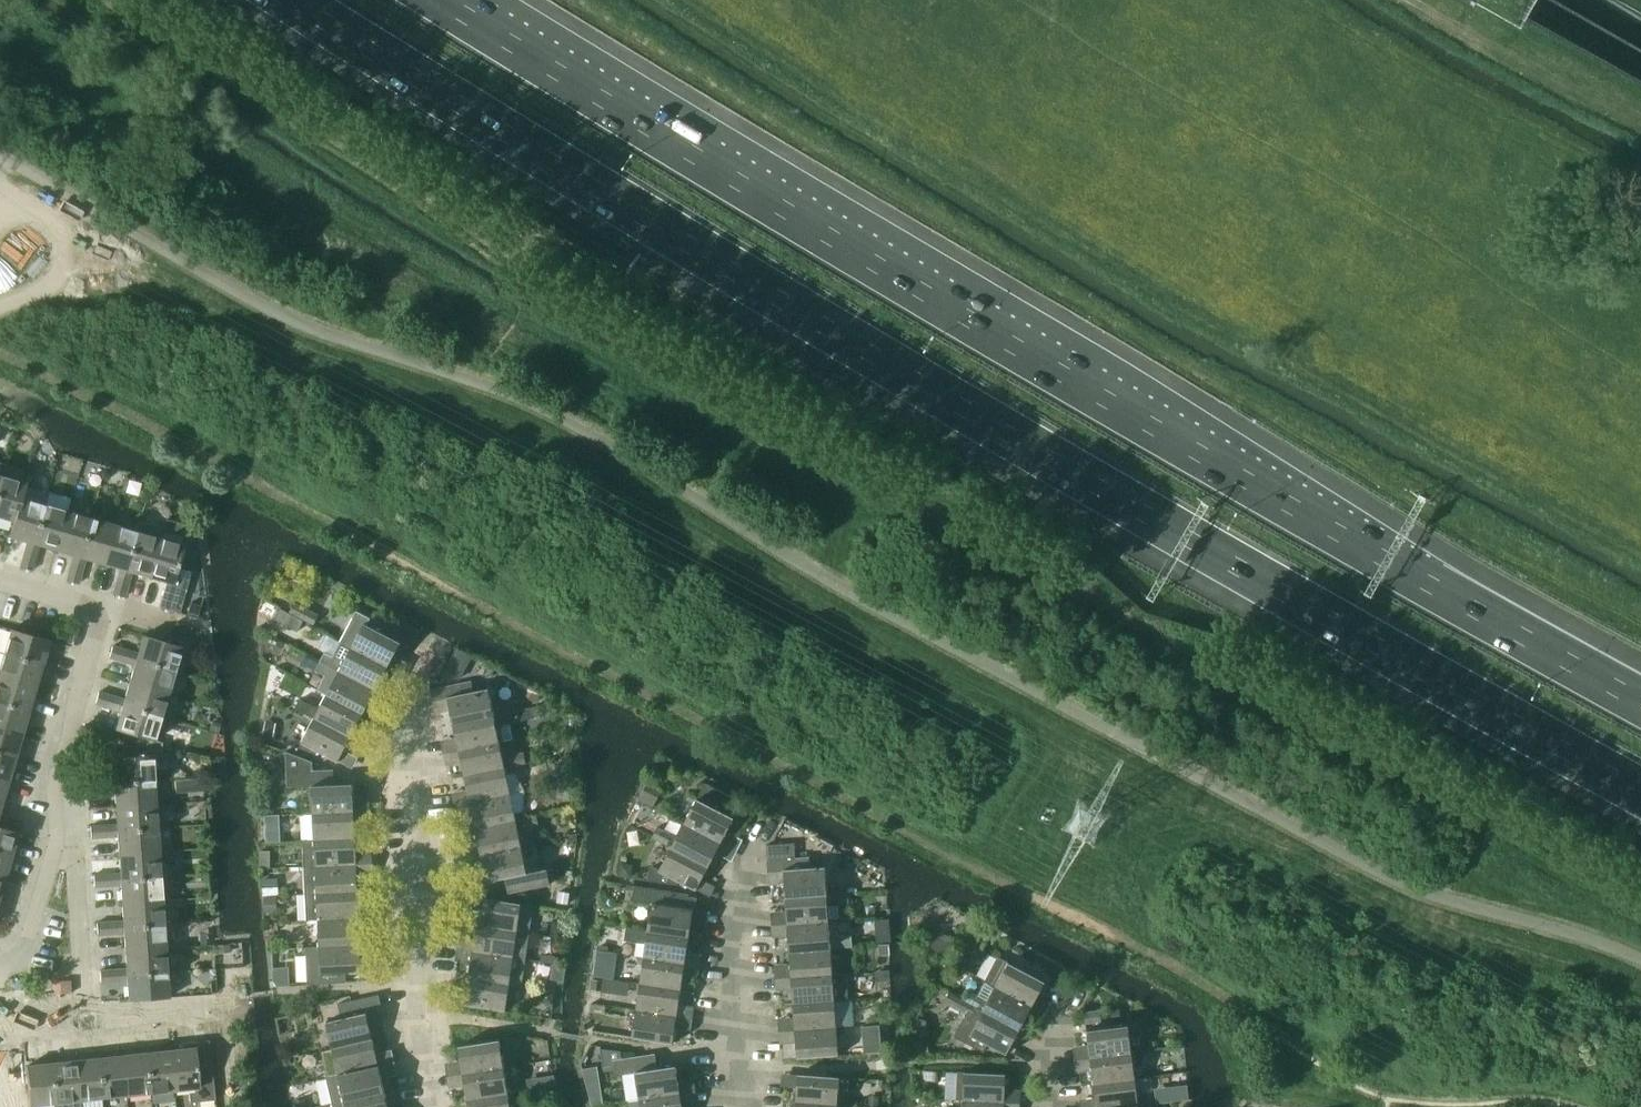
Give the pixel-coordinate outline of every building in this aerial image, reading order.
[(13,521),(20,498),(21,498),(25,483),(1,476),(0,478),(0,517),(13,521)] [(13,521),(8,536),(26,542),(22,556),(34,559),(36,550),(33,549),(34,546),(32,545),(43,505),(21,498),(20,498),(13,521)] [(43,505),(32,545),(34,546),(33,549),(36,550),(38,545),(55,550),(66,511),(43,505)] [(66,511),(55,550),(73,555),(69,569),(80,572),(82,563),(79,563),(80,559),(78,559),(89,518),(66,511)] [(89,518),(78,559),(80,559),(79,563),(82,563),(84,558),(101,563),(112,525),(89,518)] [(135,531),(124,572),(126,573),(125,576),(128,577),(130,571),(147,576),(158,538),(161,530),(138,523),(135,531)] [(112,525),(101,563),(119,568),(115,582),(126,585),(128,577),(125,576),(126,573),(124,572),(135,531),(112,525)] [(158,538),(147,576),(165,581),(157,607),(178,613),(190,572),(176,568),(183,545),(158,538)] [(22,556),(19,567),(30,570),(34,559),(22,556)] [(69,569),(65,580),(77,584),(80,572),(69,569)] [(115,582),(111,594),(123,597),(126,585),(115,582)] [(299,617),(314,625),(319,615),(304,608),(295,602),(289,612),(299,617)] [(340,642),(388,667),(401,642),(364,623),(368,617),(356,611),(340,642)] [(9,629),(2,653),(46,666),(49,655),(44,654),(48,640),(9,629)] [(123,649),(119,660),(128,663),(129,660),(132,661),(133,659),(173,670),(182,673),(182,671),(191,640),(172,634),(170,643),(142,635),(137,654),(123,649)] [(320,661),(375,690),(388,667),(340,642),(332,656),(325,653),(320,661)] [(111,646),(108,657),(119,660),(123,649),(111,646)] [(460,677),(470,657),(456,649),(446,670),(460,677)] [(0,661),(0,677),(34,687),(38,674),(43,676),(46,666),(2,653),(0,661)] [(129,660),(128,663),(133,665),(128,682),(166,693),(173,670),(133,659),(132,661),(129,660)] [(316,690),(326,695),(363,714),(375,690),(320,661),(315,670),(324,675),(316,690)] [(33,712),(36,702),(30,700),(34,687),(0,677),(0,702),(33,712)] [(448,699),(453,724),(494,715),(488,688),(473,691),(471,681),(430,689),(433,702),(448,699)] [(109,695),(106,706),(114,709),(115,706),(119,707),(119,704),(121,705),(160,716),(166,693),(128,682),(123,699),(109,695)] [(98,692),(94,703),(106,706),(109,695),(98,692)] [(314,718),(350,737),(363,714),(326,695),(320,706),(314,706),(300,699),(295,708),(314,718)] [(21,733),(24,720),(30,722),(33,712),(0,702),(0,727),(21,733)] [(115,706),(114,709),(120,711),(114,729),(123,732),(152,741),(153,739),(160,716),(121,705),(119,704),(119,707),(115,706)] [(530,708),(514,711),(517,722),(532,718),(530,708)] [(453,724),(459,750),(499,741),(499,742),(512,739),(508,723),(517,722),(514,711),(494,715),(453,724)] [(301,743),(337,762),(350,737),(314,718),(301,743)] [(19,758),(22,747),(17,746),(21,733),(0,727),(0,752),(19,758)] [(113,776),(98,777),(99,789),(108,788),(108,785),(111,785),(111,782),(153,780),(151,755),(160,754),(161,742),(153,739),(152,741),(123,732),(120,756),(112,757),(113,776)] [(459,750),(464,776),(505,768),(499,742),(499,741),(459,750)] [(7,779),(11,766),(16,768),(19,758),(0,752),(0,777),(7,779)] [(313,813),(354,811),(353,784),(334,784),(333,770),(312,771),(312,762),(285,752),(286,787),(311,786),(313,813)] [(507,756),(509,767),(518,765),(526,763),(523,753),(507,756)] [(464,776),(470,802),(523,791),(514,773),(518,766),(518,765),(509,767),(505,768),(464,776)] [(6,804),(9,794),(3,792),(7,779),(0,777),(0,802),(6,804)] [(98,777),(86,778),(87,790),(99,789),(98,777)] [(111,785),(108,785),(108,788),(114,788),(115,806),(154,803),(153,780),(111,782),(111,785)] [(641,794),(656,802),(661,792),(646,784),(641,794)] [(684,823),(721,842),(734,818),(728,815),(737,799),(714,787),(706,803),(697,798),(684,823)] [(516,820),(520,819),(529,817),(528,816),(522,811),(523,791),(470,802),(475,828),(516,820)] [(116,824),(102,825),(102,837),(111,836),(111,833),(115,833),(114,830),(156,827),(154,803),(115,806),(116,824)] [(314,840),(355,838),(354,811),(313,813),(314,840)] [(536,815),(529,817),(520,819),(522,829),(539,826),(536,815)] [(475,828),(481,854),(521,846),(516,820),(475,828)] [(672,846),(708,866),(721,842),(684,823),(672,846)] [(102,825),(90,826),(90,838),(102,837),(102,825)] [(15,858),(18,847),(13,846),(17,832),(0,827),(0,853),(15,858)] [(115,833),(111,833),(111,836),(117,836),(118,854),(158,852),(156,827),(114,830),(115,833)] [(653,837),(667,844),(672,835),(658,827),(653,837)] [(304,841),(305,867),(357,865),(355,838),(314,840),(304,841)] [(766,846),(767,860),(795,858),(794,844),(766,846)] [(505,877),(508,892),(550,883),(546,868),(527,872),(521,846),(481,854),(486,881),(505,877)] [(679,882),(695,890),(708,866),(672,846),(660,870),(654,867),(651,867),(649,872),(647,880),(677,885),(679,882)] [(119,873),(105,874),(106,886),(115,885),(114,882),(118,882),(118,879),(159,876),(158,852),(118,854),(119,873)] [(3,879),(7,866),(12,868),(15,858),(0,853),(0,878),(3,879)] [(783,871),(785,898),(827,894),(825,867),(809,868),(809,857),(795,858),(767,860),(768,872),(783,871)] [(305,867),(306,894),(358,891),(357,865),(305,867)] [(105,874),(93,875),(94,886),(106,886),(105,874)] [(118,882),(114,882),(115,885),(120,885),(121,903),(161,900),(159,876),(118,879),(118,882)] [(648,931),(688,937),(692,911),(698,912),(700,899),(688,897),(688,895),(676,893),(677,892),(635,885),(632,900),(652,903),(648,930),(648,931)] [(308,920),(318,920),(359,918),(358,891),(306,894),(308,920)] [(785,898),(787,924),(835,920),(840,919),(840,904),(849,903),(848,893),(831,894),(827,894),(785,898)] [(480,897),(476,925),(529,932),(533,905),(480,897)] [(123,921),(108,922),(109,933),(118,933),(118,930),(121,929),(121,927),(162,924),(161,900),(121,903),(123,921)] [(318,920),(319,946),(360,944),(359,918),(318,920)] [(789,951),(830,948),(835,947),(836,957),(852,956),(851,936),(841,937),(836,933),(835,920),(787,924),(789,951)] [(108,922),(96,923),(97,934),(109,933),(108,922)] [(121,929),(118,930),(118,933),(123,932),(125,951),(164,948),(162,924),(121,927),(121,929)] [(476,925),(472,951),(525,959),(529,932),(476,925)] [(644,957),(684,963),(688,937),(648,931),(648,930),(627,927),(625,940),(646,943),(644,957)] [(936,937),(930,949),(946,957),(952,945),(936,937)] [(305,947),(307,984),(346,982),(346,973),(362,972),(360,944),(319,946),(305,947)] [(126,968),(111,969),(112,981),(121,980),(121,977),(124,977),(124,974),(166,972),(164,948),(125,951),(126,968)] [(789,951),(791,977),(832,974),(830,948),(789,951)] [(468,977),(509,983),(521,985),(525,959),(472,951),(468,977)] [(984,981),(1031,1006),(1044,982),(997,956),(984,981)] [(640,983),(681,990),(684,963),(644,957),(640,983)] [(111,969),(99,970),(100,982),(112,981),(111,969)] [(619,981),(635,983),(637,972),(620,970),(619,981)] [(124,977),(121,977),(121,980),(127,980),(128,1000),(167,997),(166,972),(124,974),(124,977)] [(793,1004),(834,1001),(847,1000),(845,973),(832,974),(791,977),(793,1004)] [(464,1005),(505,1011),(509,983),(468,977),(464,1005)] [(972,1005),(1019,1030),(1031,1006),(984,981),(972,1004),(972,1005)] [(636,1010),(677,1016),(681,990),(640,983),(636,1010)] [(987,1044),(1006,1054),(1019,1030),(972,1005),(972,1004),(949,993),(945,1002),(966,1013),(954,1037),(983,1052),(987,1044)] [(332,1049),(372,1039),(367,1015),(382,1011),(379,998),(379,994),(337,1004),(341,1018),(326,1021),(332,1049)] [(793,1004),(794,1030),(836,1027),(834,1001),(793,1004)] [(631,1038),(672,1044),(677,1016),(636,1010),(631,1038)] [(1083,1013),(1085,1023),(1101,1021),(1100,1010),(1083,1013)] [(1086,1030),(1090,1058),(1131,1053),(1127,1025),(1086,1030)] [(794,1030),(796,1058),(838,1055),(836,1027),(794,1030)] [(504,1039),(506,1050),(522,1047),(520,1037),(504,1039)] [(327,1077),(378,1065),(372,1039),(332,1049),(321,1051),(327,1077)] [(458,1046),(463,1073),(503,1067),(499,1039),(458,1046)] [(169,1050),(173,1090),(187,1088),(189,1102),(214,1100),(208,1040),(204,1040),(182,1043),(182,1048),(169,1050)] [(144,1047),(149,1092),(173,1090),(169,1050),(156,1051),(155,1046),(144,1047)] [(121,1055),(126,1095),(149,1092),(144,1047),(134,1048),(134,1054),(121,1055)] [(639,1099),(680,1093),(676,1066),(657,1068),(655,1054),(622,1059),(621,1051),(599,1048),(603,1072),(615,1070),(615,1075),(635,1072),(639,1099)] [(97,1052),(102,1097),(126,1095),(121,1055),(108,1057),(107,1051),(97,1052)] [(74,1060),(79,1100),(102,1097),(97,1052),(86,1053),(87,1059),(74,1060)] [(1090,1058),(1093,1084),(1134,1079),(1131,1053),(1090,1058)] [(53,1106),(80,1106),(79,1100),(74,1060),(60,1062),(60,1056),(49,1057),(54,1103),(53,1103),(53,1106)] [(29,1105),(53,1103),(54,1103),(49,1057),(38,1059),(39,1064),(25,1066),(29,1105)] [(1162,1076),(1175,1075),(1174,1064),(1161,1066),(1162,1076)] [(326,1078),(332,1103),(384,1091),(378,1065),(327,1077),(326,1078)] [(463,1073),(467,1100),(507,1094),(503,1067),(463,1073)] [(963,1100),(1004,1102),(1005,1074),(964,1073),(964,1072),(957,1072),(956,1100),(963,1100)] [(795,1102),(837,1105),(839,1077),(798,1074),(795,1102)] [(1096,1106),(1126,1106),(1137,1105),(1134,1079),(1093,1084),(1096,1106)] [(1165,1102),(1192,1100),(1191,1090),(1164,1093),(1165,1102)] [(384,1091),(332,1103),(333,1106),(388,1106),(384,1091)] [(680,1093),(639,1099),(640,1106),(682,1106),(680,1093)] [(468,1106),(510,1106),(507,1094),(467,1100),(468,1106)]
